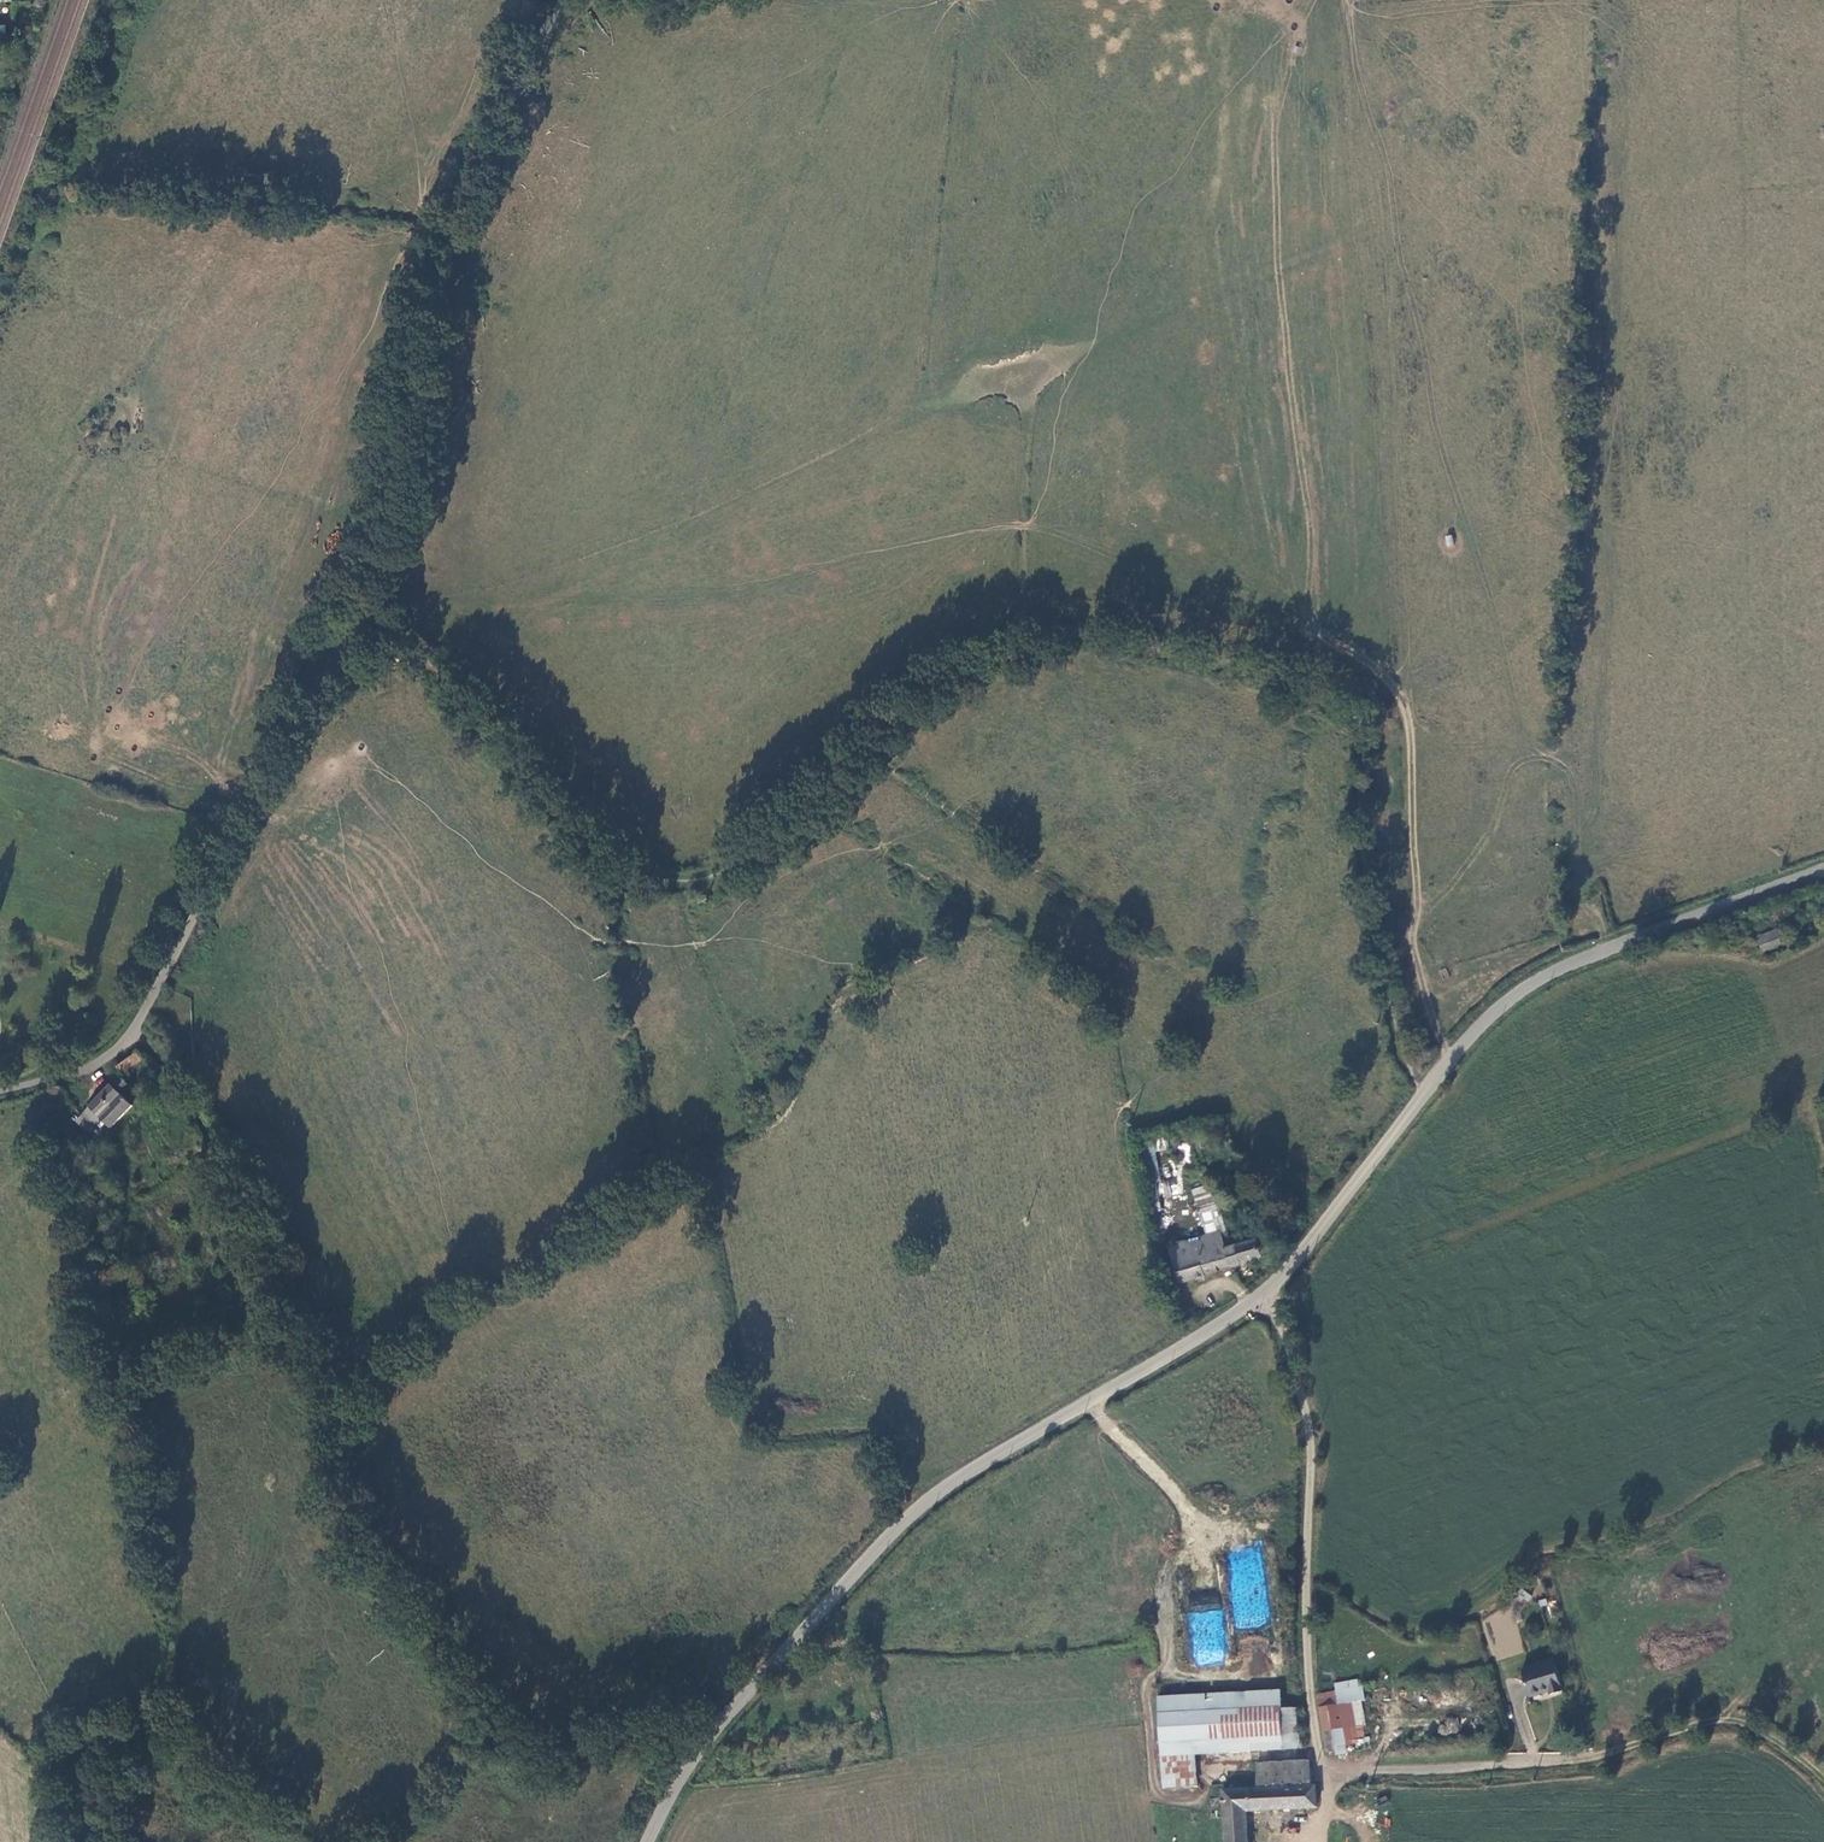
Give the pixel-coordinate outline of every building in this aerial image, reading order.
[(20,27),(28,30),(33,17),(25,14),(20,27)] [(1784,949),(1777,931),(1760,937),(1766,955),(1784,949)] [(118,1068),(124,1074),(142,1060),(136,1054),(118,1068)] [(108,1123),(113,1128),(134,1107),(123,1096),(133,1088),(122,1077),(77,1123),(88,1133),(97,1123),(102,1128),(108,1123)] [(42,1146),(47,1152),(66,1134),(62,1128),(42,1146)] [(1200,1225),(1182,1231),(1186,1243),(1219,1233),(1224,1232),(1210,1185),(1208,1186),(1203,1169),(1196,1171),(1201,1188),(1189,1192),(1200,1225)] [(1224,1232),(1219,1233),(1224,1250),(1229,1248),(1224,1232)] [(1224,1250),(1219,1233),(1183,1244),(1167,1249),(1178,1284),(1261,1258),(1255,1240),(1224,1250)] [(1550,1691),(1551,1695),(1564,1691),(1555,1661),(1523,1670),(1530,1695),(1550,1691)] [(1317,1694),(1326,1756),(1358,1752),(1351,1702),(1338,1704),(1336,1691),(1317,1694)] [(1157,1698),(1162,1787),(1197,1784),(1195,1753),(1294,1748),(1292,1708),(1276,1708),(1275,1692),(1157,1698)] [(1259,1787),(1310,1785),(1308,1761),(1258,1763),(1259,1787)] [(1315,1808),(1315,1785),(1310,1785),(1259,1787),(1223,1788),(1226,1841),(1246,1841),(1245,1809),(1315,1808)]
